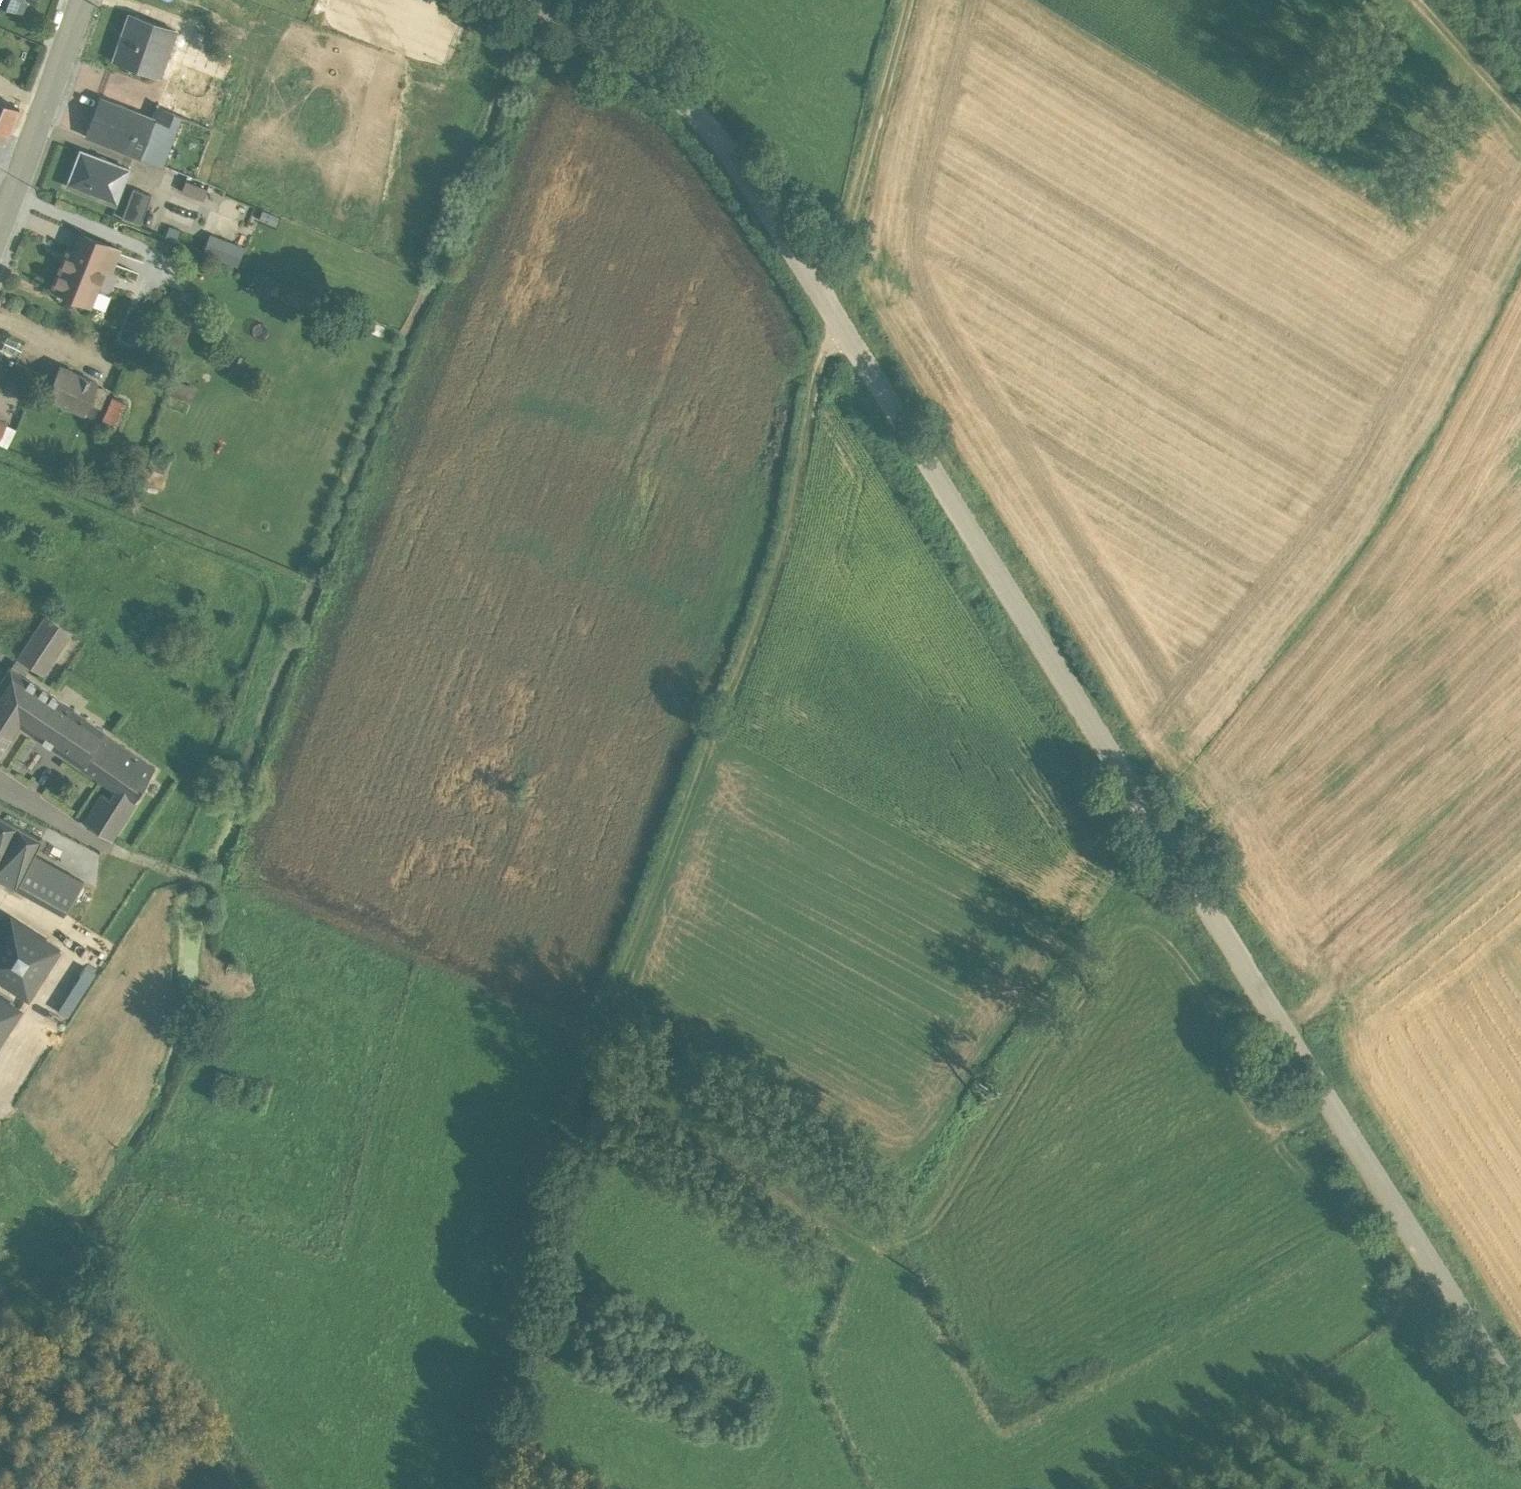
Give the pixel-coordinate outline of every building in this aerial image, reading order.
[(20,13),(26,0),(0,0),(0,4),(20,13)] [(121,32),(111,60),(161,76),(176,31),(127,15),(121,32)] [(153,118),(98,96),(83,137),(138,159),(153,118)] [(138,159),(161,168),(181,117),(209,127),(213,117),(157,98),(150,115),(150,116),(153,118),(138,159)] [(7,134),(17,108),(0,100),(0,131),(7,134)] [(78,149),(64,187),(115,206),(130,168),(78,149)] [(184,180),(179,192),(201,200),(206,189),(184,180)] [(149,195),(131,188),(121,217),(139,224),(149,195)] [(65,247),(48,291),(90,308),(104,272),(110,274),(121,248),(78,231),(71,249),(65,247)] [(5,337),(1,349),(17,356),(22,345),(5,337)] [(103,406),(111,384),(59,365),(47,399),(87,413),(91,402),(103,406)] [(7,380),(3,389),(27,399),(30,390),(7,380)] [(102,420),(117,426),(128,400),(113,394),(102,420)] [(6,447),(15,428),(5,425),(0,433),(0,444),(6,447)] [(15,658),(41,675),(70,632),(43,615),(15,658)] [(112,840),(136,804),(134,801),(154,767),(101,731),(103,729),(8,666),(0,678),(0,752),(18,725),(103,783),(82,819),(112,840)] [(63,916),(83,881),(32,853),(39,839),(0,817),(0,878),(15,886),(13,888),(63,916)] [(29,998),(62,946),(8,912),(0,924),(0,980),(29,998)] [(20,1012),(0,998),(0,1043),(20,1012)]
